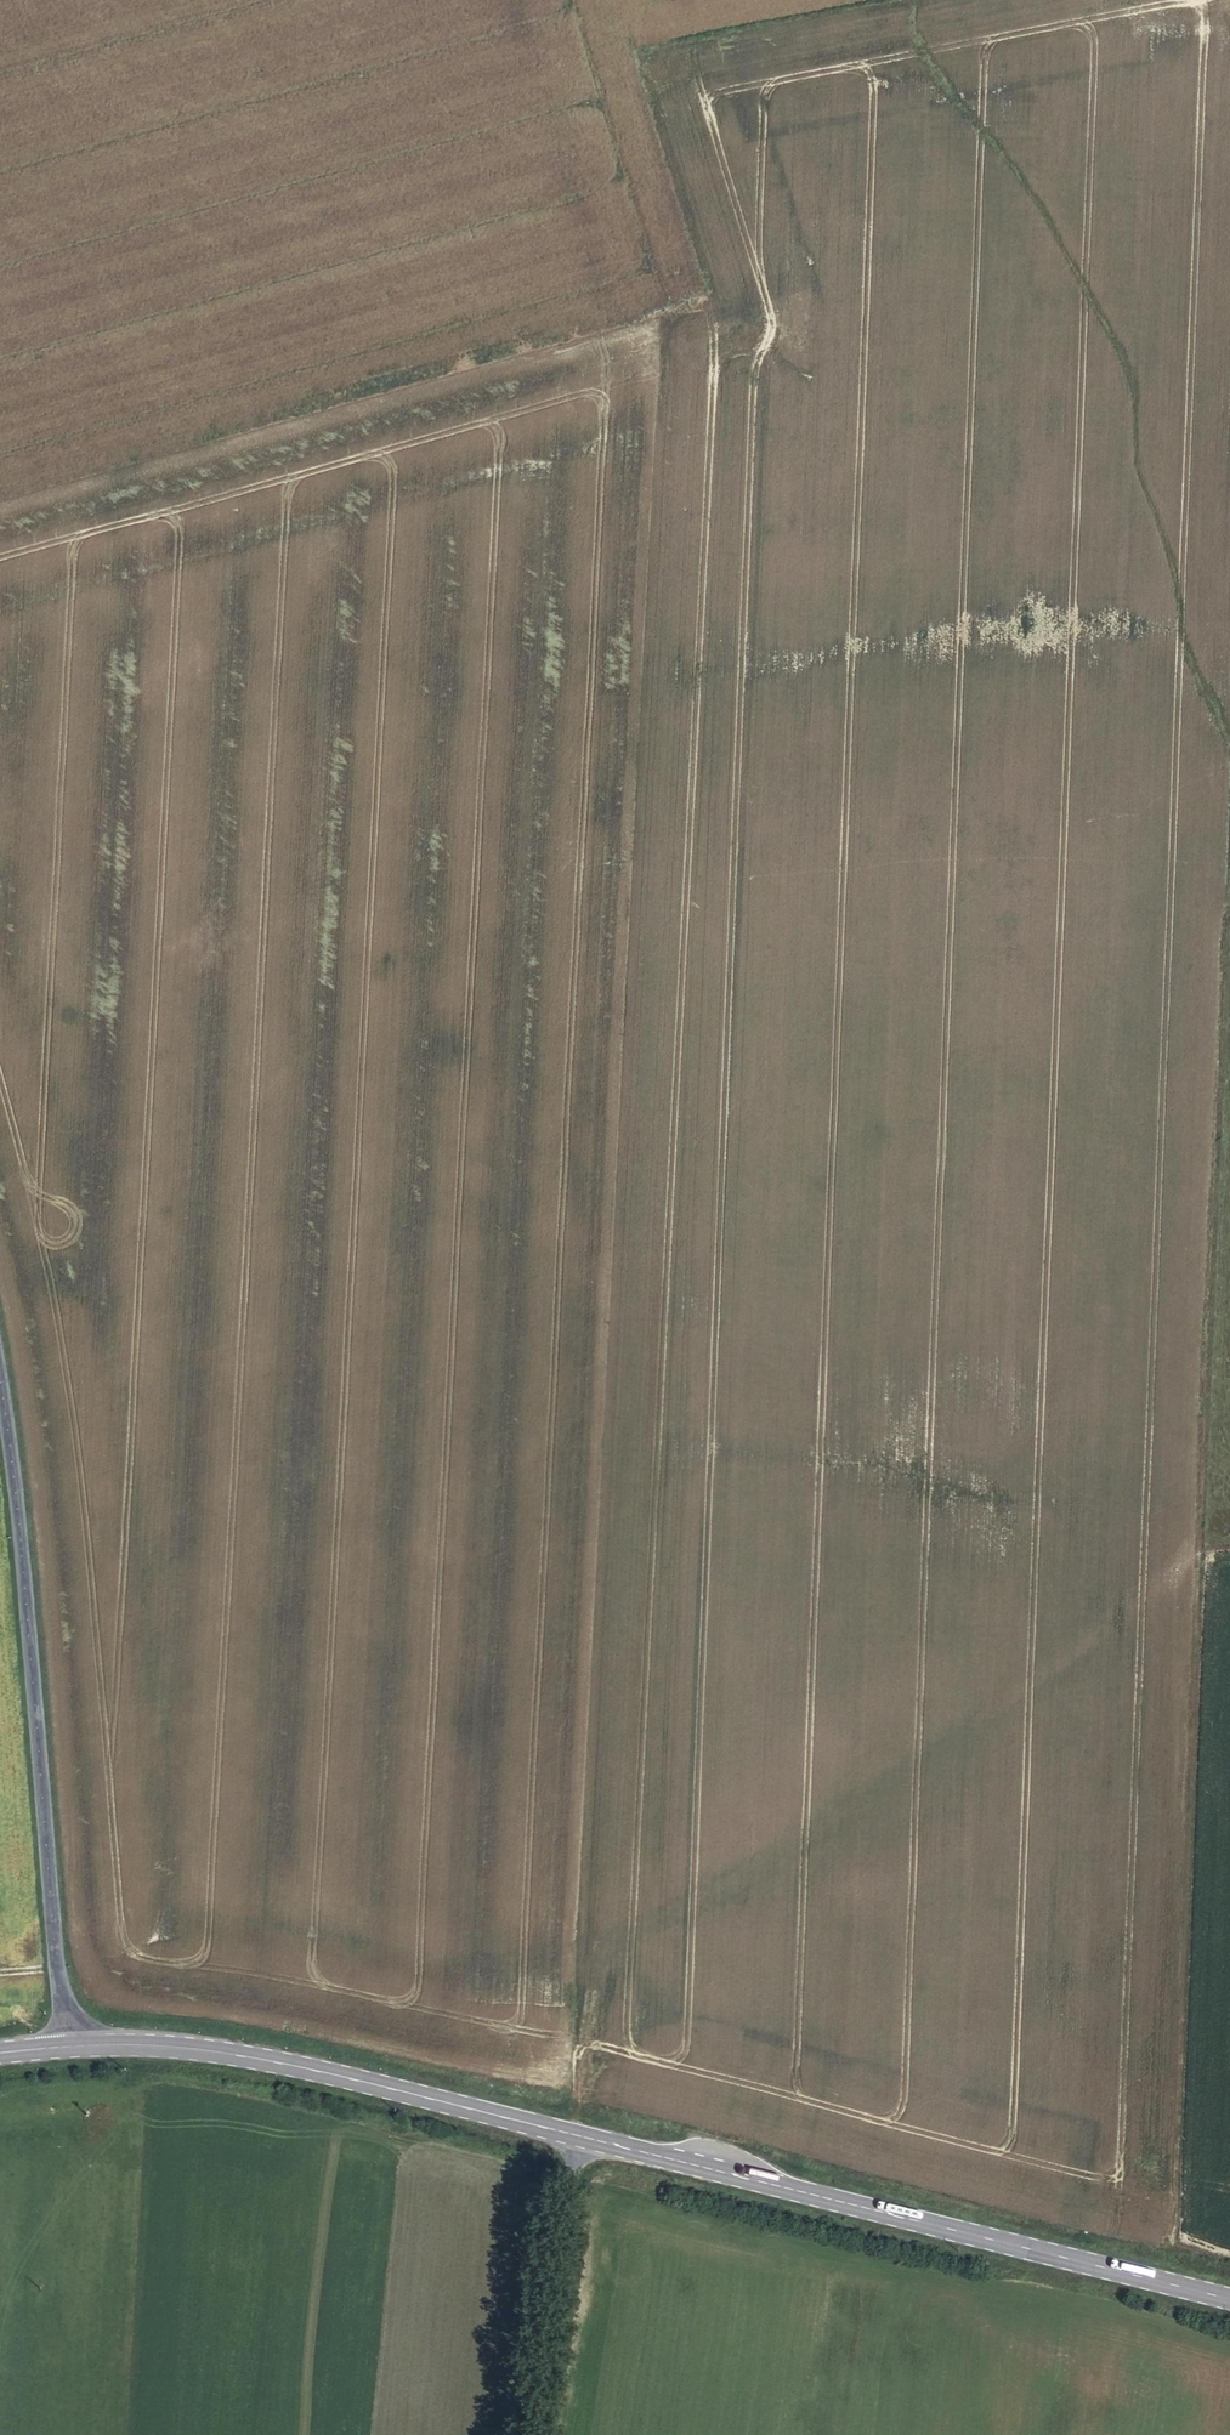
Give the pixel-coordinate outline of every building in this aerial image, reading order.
[(62,2098),(61,2088),(50,2089),(51,2099),(62,2098)]
